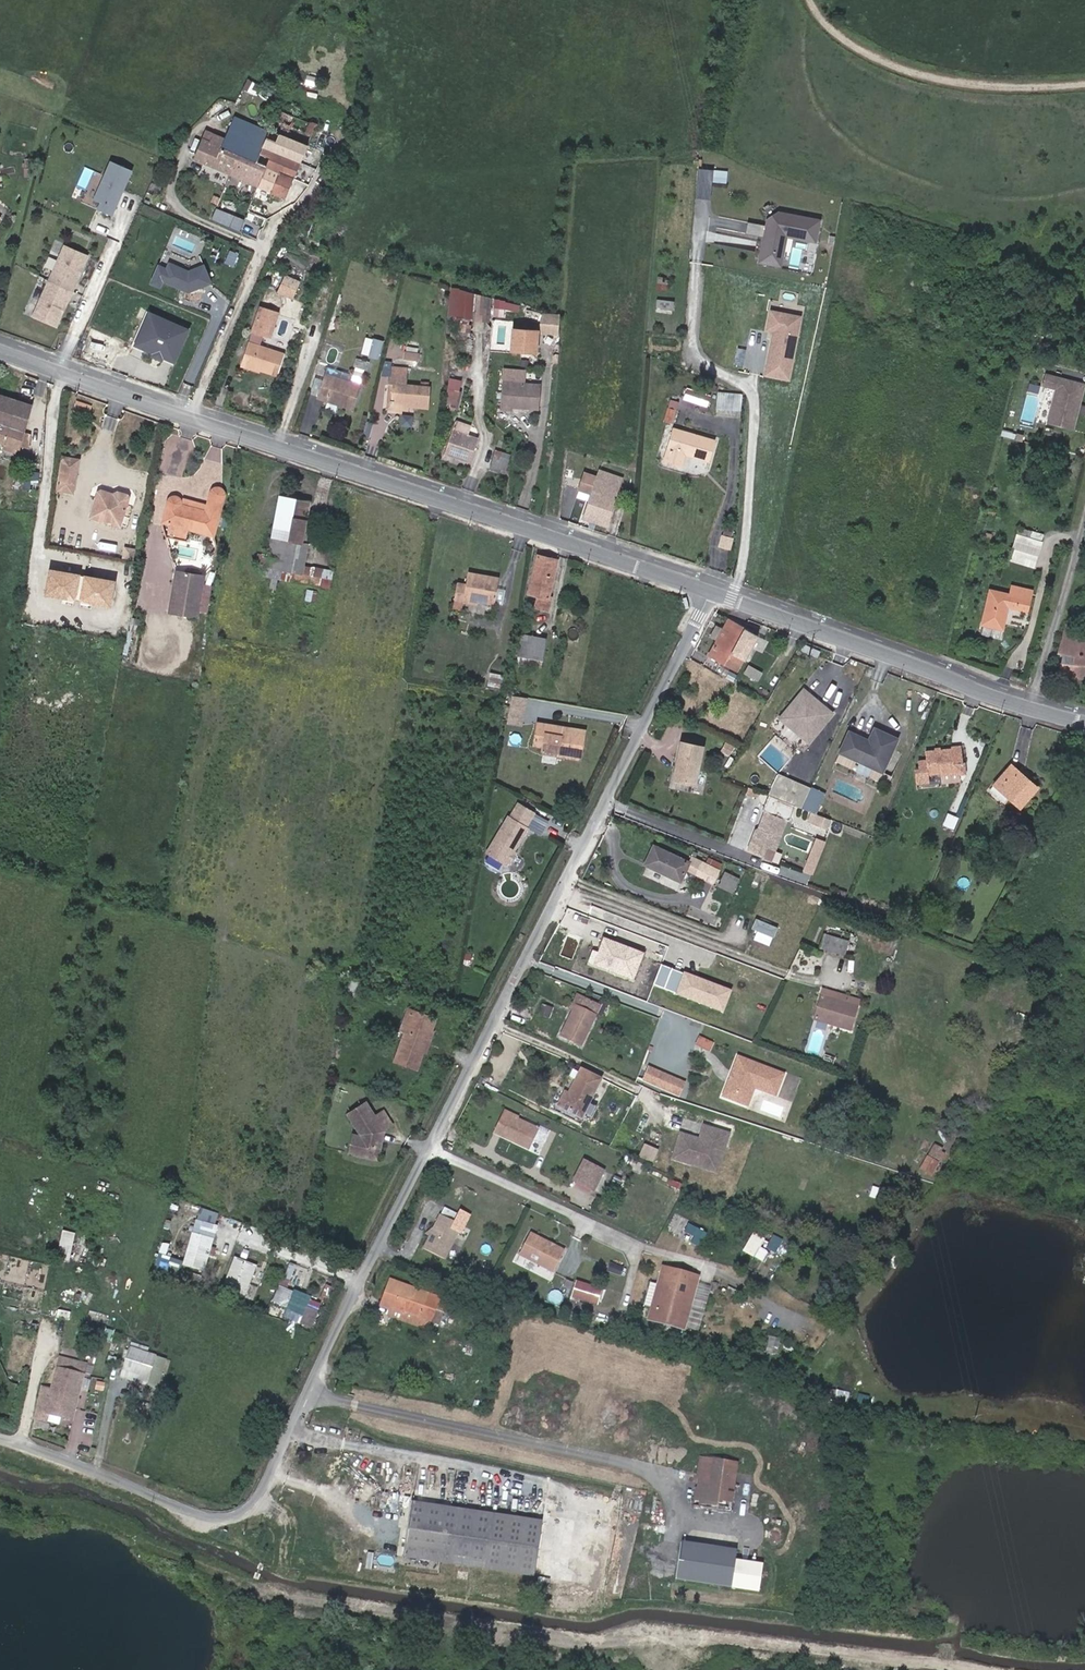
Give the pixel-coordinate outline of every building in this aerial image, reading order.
[(270,133),(263,148),(301,163),(318,125),(311,122),(320,102),(290,91),(270,133)] [(194,158),(247,182),(256,163),(263,148),(270,133),(236,117),(226,138),(214,132),(211,140),(204,137),(194,158)] [(292,180),(301,163),(263,148),(256,163),(292,180)] [(111,159),(96,198),(103,200),(100,208),(116,215),(134,167),(111,159)] [(256,163),(247,182),(273,194),(273,192),(284,197),(292,180),(256,163)] [(714,181),(729,182),(730,169),(701,167),(698,196),(713,197),(714,181)] [(769,224),(750,220),(747,232),(766,236),(761,261),(782,265),(788,233),(794,230),(818,235),(821,220),(781,212),(770,218),(769,224)] [(82,269),(88,257),(64,245),(48,280),(72,291),(76,283),(75,283),(79,276),(78,273),(80,270),(82,269)] [(301,281),(286,275),(278,292),(293,298),(301,281)] [(32,315),(55,326),(61,313),(60,311),(62,307),(64,307),(68,299),(72,291),(48,280),(32,315)] [(483,319),(486,297),(452,287),(449,315),(483,319)] [(520,310),(521,301),(496,299),(494,315),(506,316),(507,309),(520,310)] [(287,353),(262,345),(266,334),(273,337),(282,311),(263,305),(255,331),(245,360),(261,365),(260,367),(279,374),(287,353)] [(135,345),(178,363),(193,327),(150,309),(135,345)] [(787,379),(800,317),(772,311),(768,329),(775,330),(766,374),(787,379)] [(560,331),(561,320),(544,315),(543,329),(560,331)] [(470,326),(459,325),(458,336),(469,337),(470,326)] [(512,348),(537,350),(538,329),(514,327),(512,348)] [(366,336),(363,354),(381,357),(384,339),(366,336)] [(405,346),(404,354),(417,355),(418,347),(417,347),(406,346),(405,346)] [(347,380),(322,372),(322,375),(316,392),(315,397),(349,408),(357,383),(356,383),(362,360),(352,357),(350,365),(353,366),(352,369),(351,368),(347,380)] [(261,365),(245,360),(243,364),(259,370),(260,367),(261,365)] [(389,400),(407,402),(424,404),(427,382),(406,380),(408,362),(391,360),(390,369),(385,368),(384,377),(392,378),(389,400)] [(506,370),(505,380),(523,382),(524,371),(506,370)] [(322,375),(312,372),(307,389),(316,392),(322,375)] [(1084,398),(1084,384),(1050,374),(1047,385),(1061,389),(1056,407),(1059,408),(1055,424),(1076,430),(1081,412),(1078,412),(1080,404),(1083,405),(1084,398)] [(406,410),(407,402),(389,400),(392,378),(384,377),(381,407),(406,410)] [(505,380),(504,380),(501,410),(513,411),(513,409),(540,411),(542,383),(523,382),(505,380)] [(459,392),(447,389),(442,409),(454,412),(459,392)] [(709,396),(687,390),(685,397),(707,404),(709,396)] [(6,445),(5,450),(18,454),(21,444),(30,447),(27,431),(25,431),(34,404),(0,392),(0,443),(6,445)] [(741,396),(716,394),(716,408),(740,411),(741,396)] [(665,422),(671,423),(675,409),(677,410),(679,403),(670,401),(665,422)] [(458,422),(447,453),(472,462),(480,438),(471,435),(474,427),(458,422)] [(633,430),(622,429),(621,448),(631,449),(633,430)] [(714,441),(673,430),(663,462),(683,467),(686,457),(707,463),(714,441)] [(508,473),(510,452),(498,449),(492,468),(508,473)] [(75,492),(81,458),(63,454),(57,489),(75,492)] [(37,486),(39,470),(27,469),(25,485),(37,486)] [(604,528),(621,481),(599,473),(596,480),(581,474),(575,491),(590,496),(581,520),(604,528)] [(215,536),(223,508),(226,493),(225,490),(222,487),(218,487),(214,488),(211,492),(208,503),(206,510),(185,504),(184,504),(183,501),(180,497),(178,495),(174,495),(171,497),(168,501),(162,522),(171,525),(168,535),(187,540),(190,529),(215,536)] [(98,493),(96,498),(100,496),(109,498),(108,501),(111,502),(111,499),(116,498),(126,501),(129,504),(130,499),(128,495),(117,492),(113,494),(101,491),(98,493)] [(273,538),(266,568),(264,578),(271,579),(278,579),(282,580),(331,589),(333,570),(306,565),(314,521),(305,519),(309,500),(280,495),(273,538)] [(96,498),(90,520),(122,529),(129,504),(126,501),(116,498),(111,499),(111,502),(108,501),(109,498),(100,496),(96,498)] [(186,499),(185,504),(206,510),(208,503),(186,499)] [(723,535),(733,538),(733,530),(725,528),(723,535)] [(1017,536),(1012,550),(1035,558),(1036,558),(1041,544),(1043,537),(1019,529),(1017,536)] [(732,551),(733,538),(723,535),(719,546),(732,551)] [(1032,568),(1035,558),(1012,550),(1008,560),(1032,568)] [(548,601),(556,561),(537,557),(528,596),(535,598),(532,612),(547,615),(550,601),(548,601)] [(139,570),(141,559),(134,558),(133,561),(130,560),(128,568),(139,570)] [(494,598),(498,572),(467,567),(465,578),(453,576),(450,596),(463,598),(464,592),(475,594),(494,598)] [(64,571),(50,568),(46,592),(63,596),(64,594),(75,596),(82,597),(93,599),(93,601),(110,604),(114,580),(101,578),(100,581),(96,580),(96,577),(68,572),(67,575),(63,574),(64,571)] [(207,576),(177,570),(170,613),(199,618),(200,611),(205,584),(207,576)] [(212,585),(205,584),(200,611),(208,612),(212,585)] [(989,590),(981,627),(1002,632),(1007,610),(1026,614),(1029,600),(1023,598),(1024,596),(1030,597),(1031,590),(1011,586),(1009,595),(989,590)] [(306,587),(304,600),(319,602),(321,590),(306,587)] [(73,604),(75,596),(64,594),(63,596),(62,602),(73,604)] [(92,607),(93,601),(93,599),(82,597),(80,605),(92,607)] [(707,657),(735,672),(740,664),(742,665),(758,637),(727,621),(707,657)] [(1064,625),(1056,655),(1062,657),(1058,678),(1084,682),(1084,642),(1075,639),(1077,628),(1064,625)] [(547,644),(519,639),(517,659),(518,659),(543,663),(544,663),(547,644)] [(821,654),(805,645),(802,650),(818,659),(821,654)] [(543,663),(518,659),(517,666),(542,670),(543,663)] [(494,667),(491,683),(503,684),(505,669),(494,667)] [(761,677),(747,669),(743,676),(757,684),(761,677)] [(836,713),(807,689),(790,709),(794,712),(790,717),(795,721),(792,725),(812,742),(836,713)] [(794,712),(790,709),(783,718),(792,725),(795,721),(790,717),(794,712)] [(713,718),(706,715),(703,720),(710,724),(713,718)] [(544,753),(560,756),(560,760),(580,764),(584,739),(564,735),(565,730),(537,725),(534,747),(544,750),(544,753)] [(870,739),(853,731),(843,752),(887,772),(901,742),(878,731),(874,740),(874,743),(871,744),(870,739)] [(696,784),(703,746),(682,741),(674,779),(696,784)] [(731,755),(736,747),(729,743),(724,751),(731,755)] [(963,765),(968,765),(965,746),(934,750),(936,759),(927,761),(928,769),(924,769),(926,782),(939,780),(938,772),(950,770),(951,776),(961,775),(964,774),(963,765)] [(731,768),(737,758),(733,756),(727,766),(731,768)] [(1016,770),(1020,764),(1015,760),(996,781),(1014,796),(1023,803),(1041,784),(1031,775),(1026,780),(1016,770)] [(1031,775),(1020,764),(1016,770),(1026,780),(1031,775)] [(804,807),(812,786),(778,773),(771,794),(804,807)] [(961,775),(951,776),(952,783),(962,782),(961,775)] [(1014,796),(996,781),(990,788),(1008,803),(1014,796)] [(761,797),(763,792),(752,787),(750,793),(761,797)] [(964,795),(956,814),(960,815),(967,796),(964,795)] [(536,804),(523,797),(522,801),(535,807),(536,804)] [(509,817),(486,855),(505,866),(506,864),(509,866),(515,856),(512,854),(514,852),(512,851),(513,848),(515,850),(528,829),(526,828),(535,814),(519,805),(511,818),(509,817)] [(777,852),(790,820),(767,811),(760,831),(757,832),(750,850),(765,855),(768,848),(776,852),(777,851),(776,851),(777,852)] [(955,825),(960,815),(956,814),(950,811),(946,821),(955,825)] [(830,828),(834,818),(820,813),(816,823),(830,828)] [(820,857),(825,844),(817,841),(812,854),(820,857)] [(691,864),(653,847),(643,867),(681,885),(687,873),(713,885),(719,873),(693,860),(691,864)] [(765,855),(764,858),(773,861),(776,851),(777,851),(776,852),(768,848),(765,855)] [(723,891),(745,900),(751,885),(730,875),(723,891)] [(844,902),(847,895),(840,892),(837,900),(844,902)] [(760,918),(752,937),(772,945),(780,926),(760,918)] [(491,942),(490,932),(482,933),(483,943),(491,942)] [(846,959),(849,942),(823,936),(819,951),(846,959)] [(646,955),(606,939),(597,964),(636,980),(646,955)] [(734,990),(688,973),(679,994),(726,1012),(734,990)] [(356,997),(358,981),(351,979),(349,997),(356,997)] [(812,1022),(851,1035),(861,1003),(848,998),(845,1006),(829,1001),(832,994),(823,991),(812,1022)] [(559,1037),(580,1048),(595,1019),(599,1021),(605,1009),(607,1010),(610,1003),(601,998),(598,1003),(578,993),(572,1003),(575,1005),(559,1037)] [(396,1027),(405,1029),(411,1007),(403,1004),(396,1027)] [(550,1007),(542,1004),(539,1014),(547,1016),(550,1007)] [(411,1007),(405,1029),(397,1057),(420,1064),(425,1045),(432,1024),(435,1013),(411,1007)] [(673,1018),(662,1014),(659,1021),(671,1025),(673,1018)] [(432,1024),(425,1045),(433,1048),(439,1026),(432,1024)] [(709,1049),(713,1041),(698,1035),(695,1044),(709,1049)] [(684,1059),(654,1048),(650,1059),(680,1070),(684,1059)] [(781,1069),(734,1054),(722,1095),(739,1100),(742,1093),(745,1091),(747,1084),(753,1081),(775,1088),(781,1069)] [(828,1069),(830,1063),(824,1061),(822,1066),(828,1069)] [(684,1081),(647,1067),(642,1079),(679,1093),(684,1081)] [(566,1091),(559,1105),(585,1117),(604,1079),(584,1070),(572,1094),(566,1091)] [(775,1091),(775,1088),(753,1081),(747,1084),(745,1091),(742,1093),(739,1100),(746,1103),(752,1084),(775,1091)] [(379,1134),(393,1126),(385,1112),(376,1117),(368,1102),(349,1112),(361,1135),(355,1154),(376,1160),(381,1142),(378,1138),(379,1134)] [(508,1118),(502,1115),(494,1132),(500,1135),(508,1118)] [(508,1118),(500,1135),(530,1149),(538,1131),(508,1118)] [(689,1141),(678,1137),(671,1158),(690,1164),(692,1160),(712,1167),(717,1154),(721,1155),(728,1133),(703,1125),(695,1148),(688,1145),(689,1141)] [(361,1135),(353,1132),(348,1152),(355,1154),(361,1135)] [(655,1162),(660,1149),(646,1143),(640,1156),(655,1162)] [(937,1148),(923,1171),(933,1176),(946,1154),(937,1148)] [(715,1172),(721,1155),(717,1154),(712,1167),(692,1160),(690,1164),(715,1172)] [(587,1164),(577,1186),(595,1194),(606,1172),(587,1164)] [(451,1211),(454,1204),(444,1200),(441,1207),(451,1211)] [(441,1207),(439,1206),(430,1226),(427,1233),(420,1247),(442,1256),(457,1223),(450,1220),(453,1212),(451,1211),(441,1207)] [(203,1270),(216,1225),(195,1220),(183,1264),(203,1270)] [(703,1246),(710,1230),(690,1222),(686,1231),(696,1234),(693,1242),(703,1246)] [(75,1232),(62,1229),(55,1258),(68,1261),(75,1232)] [(547,1241),(529,1232),(518,1252),(553,1270),(564,1250),(554,1245),(550,1246),(547,1244),(547,1241)] [(764,1239),(753,1233),(743,1250),(754,1256),(764,1239)] [(783,1258),(791,1244),(781,1239),(773,1252),(783,1258)] [(182,1261),(157,1253),(152,1271),(176,1279),(182,1261)] [(257,1266),(236,1257),(222,1287),(244,1297),(257,1266)] [(626,1277),(629,1269),(616,1264),(613,1272),(626,1277)] [(700,1275),(662,1265),(657,1284),(650,1282),(644,1304),(651,1306),(648,1316),(686,1327),(695,1294),(700,1275)] [(294,1269),(289,1267),(286,1275),(290,1277),(294,1269)] [(429,1292),(390,1279),(381,1306),(389,1309),(387,1316),(430,1331),(432,1323),(438,1325),(443,1312),(437,1310),(441,1297),(429,1292)] [(599,1305),(602,1293),(603,1290),(571,1282),(567,1297),(599,1305)] [(310,1297),(282,1286),(277,1300),(289,1305),(288,1309),(314,1320),(318,1309),(307,1305),(310,1297)] [(705,1296),(695,1294),(686,1327),(697,1330),(705,1296)] [(443,1312),(447,1299),(441,1297),(437,1310),(443,1312)] [(451,1316),(447,1330),(465,1335),(468,1321),(451,1316)] [(686,1327),(648,1316),(648,1319),(685,1329),(686,1327)] [(779,1338),(771,1337),(770,1344),(777,1346),(779,1338)] [(131,1342),(129,1347),(147,1353),(148,1347),(131,1342)] [(147,1353),(129,1347),(120,1376),(156,1388),(166,1359),(147,1353)] [(113,1364),(116,1351),(109,1350),(106,1363),(113,1364)] [(42,1384),(35,1420),(44,1423),(46,1416),(71,1422),(87,1363),(61,1356),(52,1387),(42,1384)] [(100,1389),(102,1381),(95,1380),(93,1387),(100,1389)] [(848,1404),(850,1390),(828,1388),(827,1401),(848,1404)] [(164,1400),(158,1398),(156,1406),(162,1407),(164,1400)] [(738,1462),(700,1456),(693,1505),(731,1511),(738,1462)] [(541,1522),(412,1503),(403,1559),(532,1578),(541,1522)] [(736,1549),(681,1542),(676,1579),(731,1587),(736,1549)]
